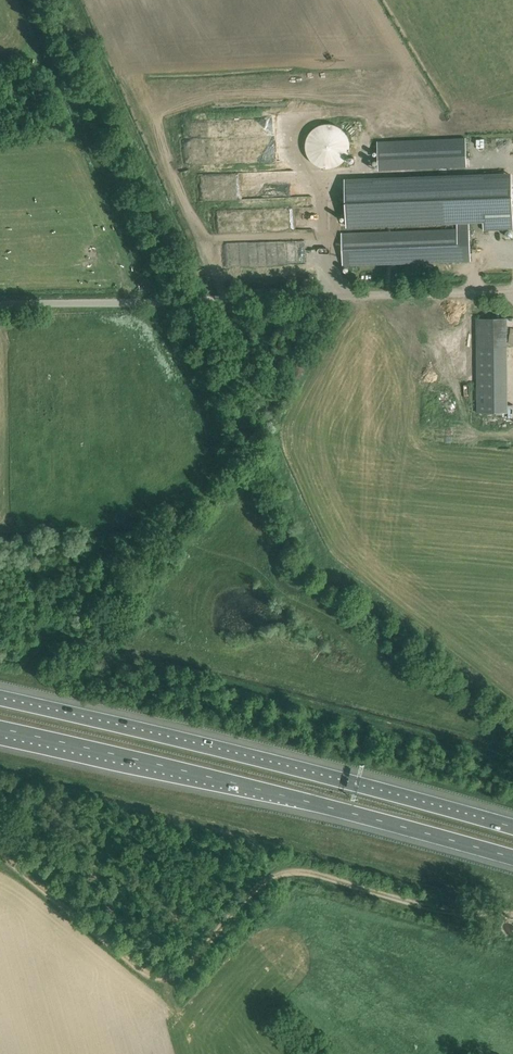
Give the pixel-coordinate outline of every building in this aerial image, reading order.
[(306,143),(306,145),(306,149),(306,151),(307,153),(307,154),(308,156),(310,159),(311,160),(312,161),(314,163),(316,165),(317,166),(319,166),(321,167),(322,168),(324,168),(326,168),(327,168),(329,168),(331,168),(333,168),(334,168),(336,167),(338,166),(341,164),(343,163),(344,161),(346,160),(347,158),(348,156),(349,154),(350,152),(350,150),(350,148),(350,146),(350,144),(350,142),(350,140),(349,138),(348,136),(347,134),(345,132),(344,130),(342,129),(340,128),(339,127),(337,126),(335,125),(333,124),(330,124),(328,124),(326,124),(324,124),(322,125),(320,125),(318,126),(316,127),(314,129),(313,130),(311,132),(310,133),(309,135),(308,137),(307,140),(306,143)] [(378,142),(379,170),(467,166),(466,138),(378,142)] [(345,178),(346,227),(483,222),(483,230),(512,229),(512,212),(512,173),(345,178)] [(342,233),(343,265),(471,260),(469,224),(452,225),(452,230),(342,233)] [(476,318),(477,347),(508,347),(507,318),(476,318)]
